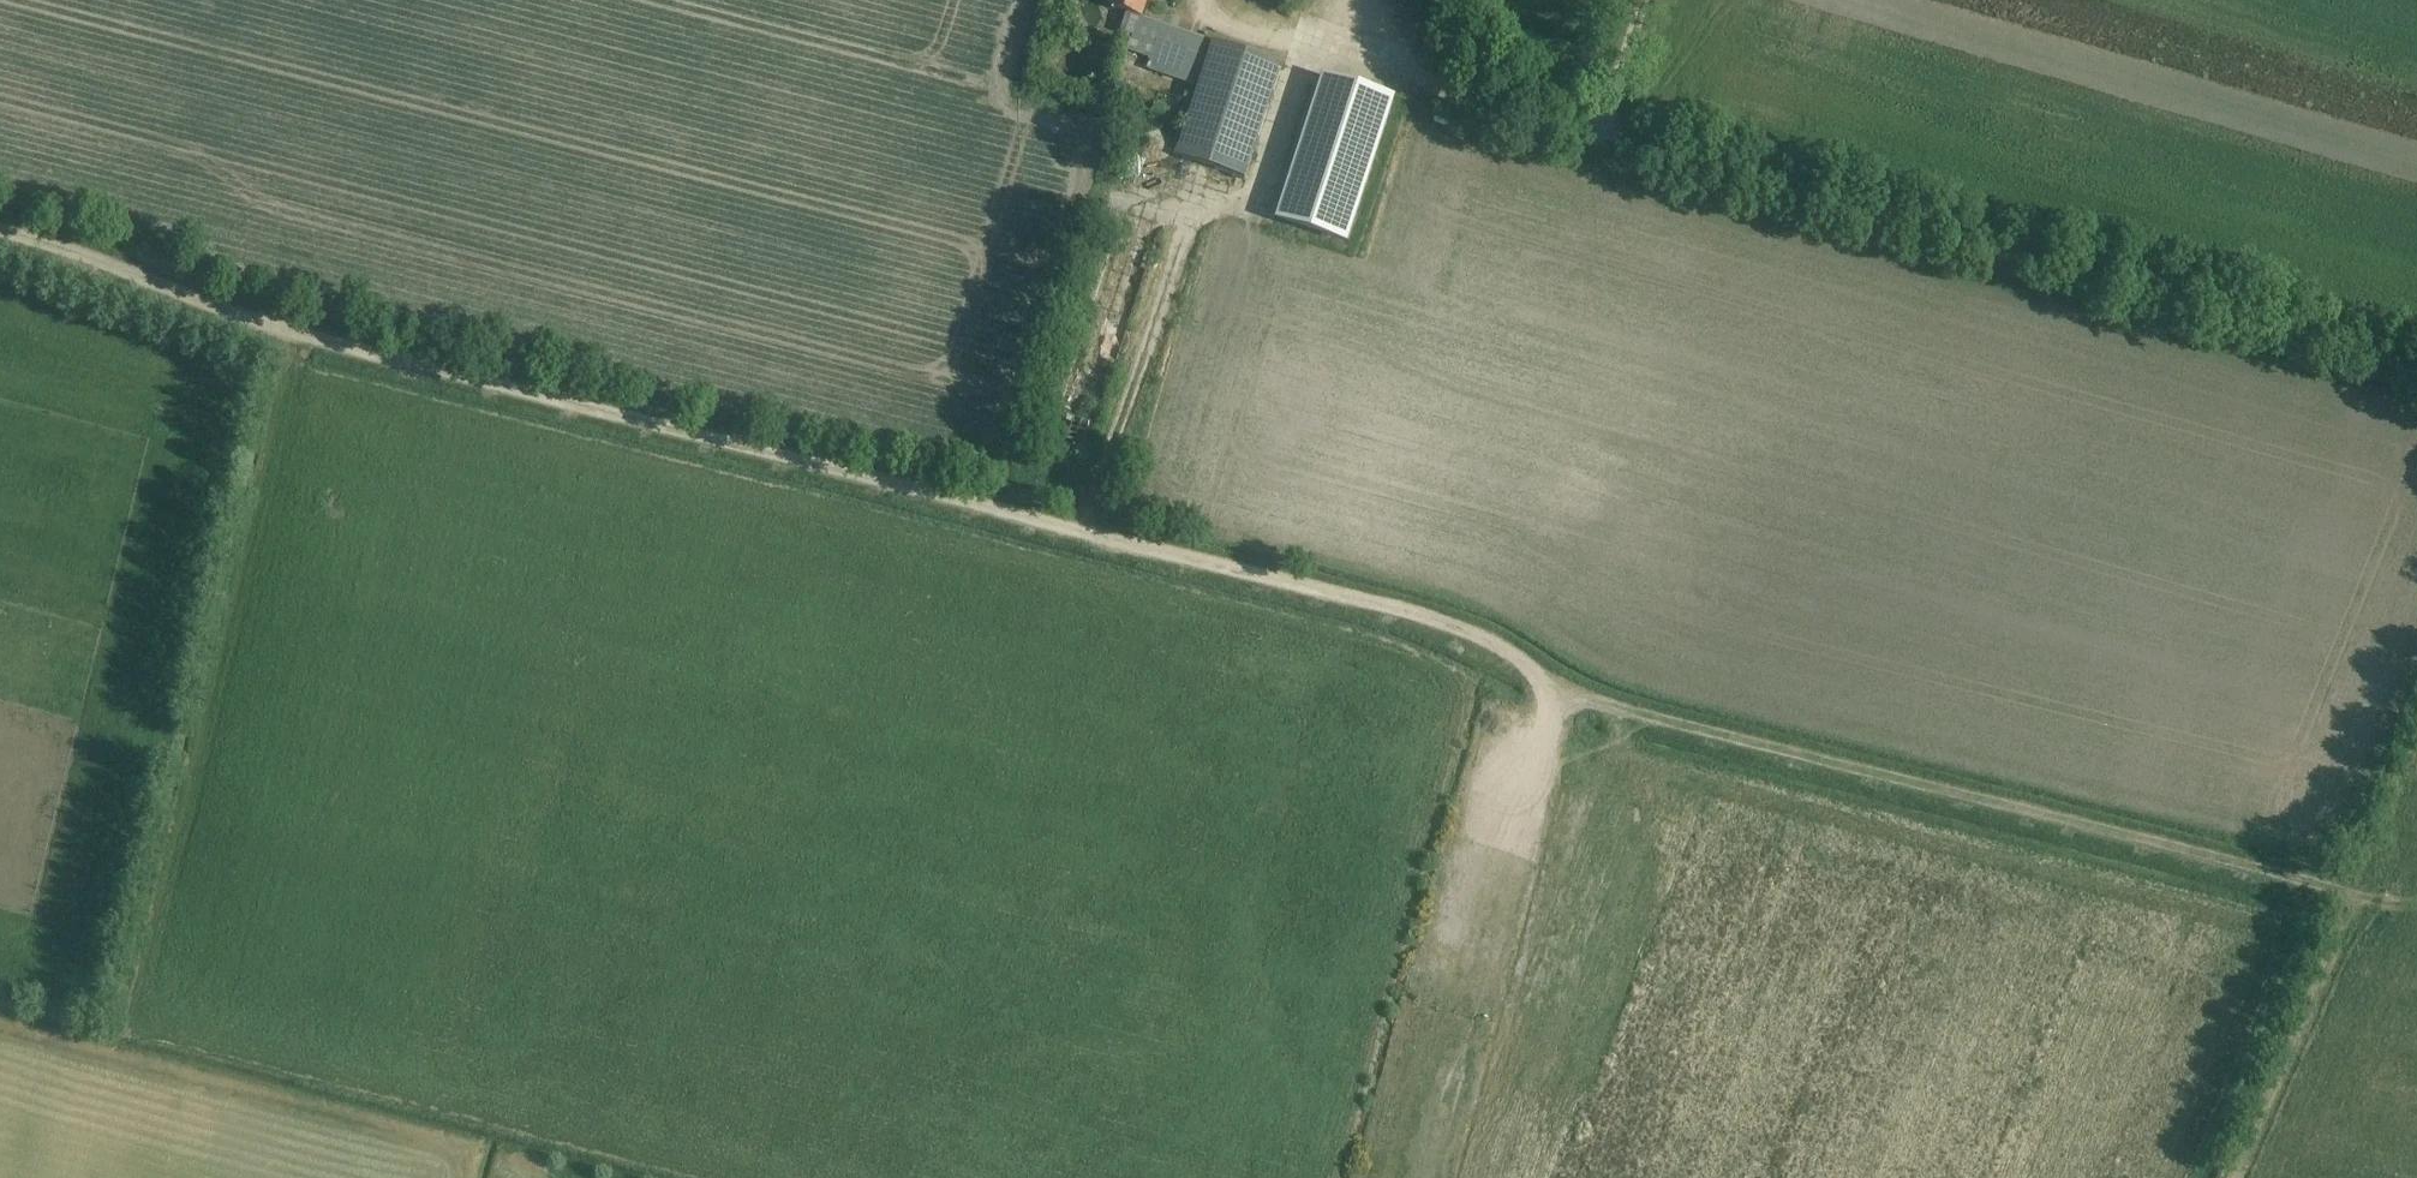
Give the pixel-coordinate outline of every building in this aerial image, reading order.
[(1140,19),(1146,0),(1113,0),(1110,9),(1140,19)] [(1124,62),(1199,87),(1213,43),(1140,19),(1124,62)] [(1282,66),(1213,43),(1199,87),(1176,158),(1245,180),(1282,66)] [(1276,222),(1350,248),(1397,100),(1322,76),(1276,222)] [(10,1024),(0,1021),(0,1072),(10,1024)]
